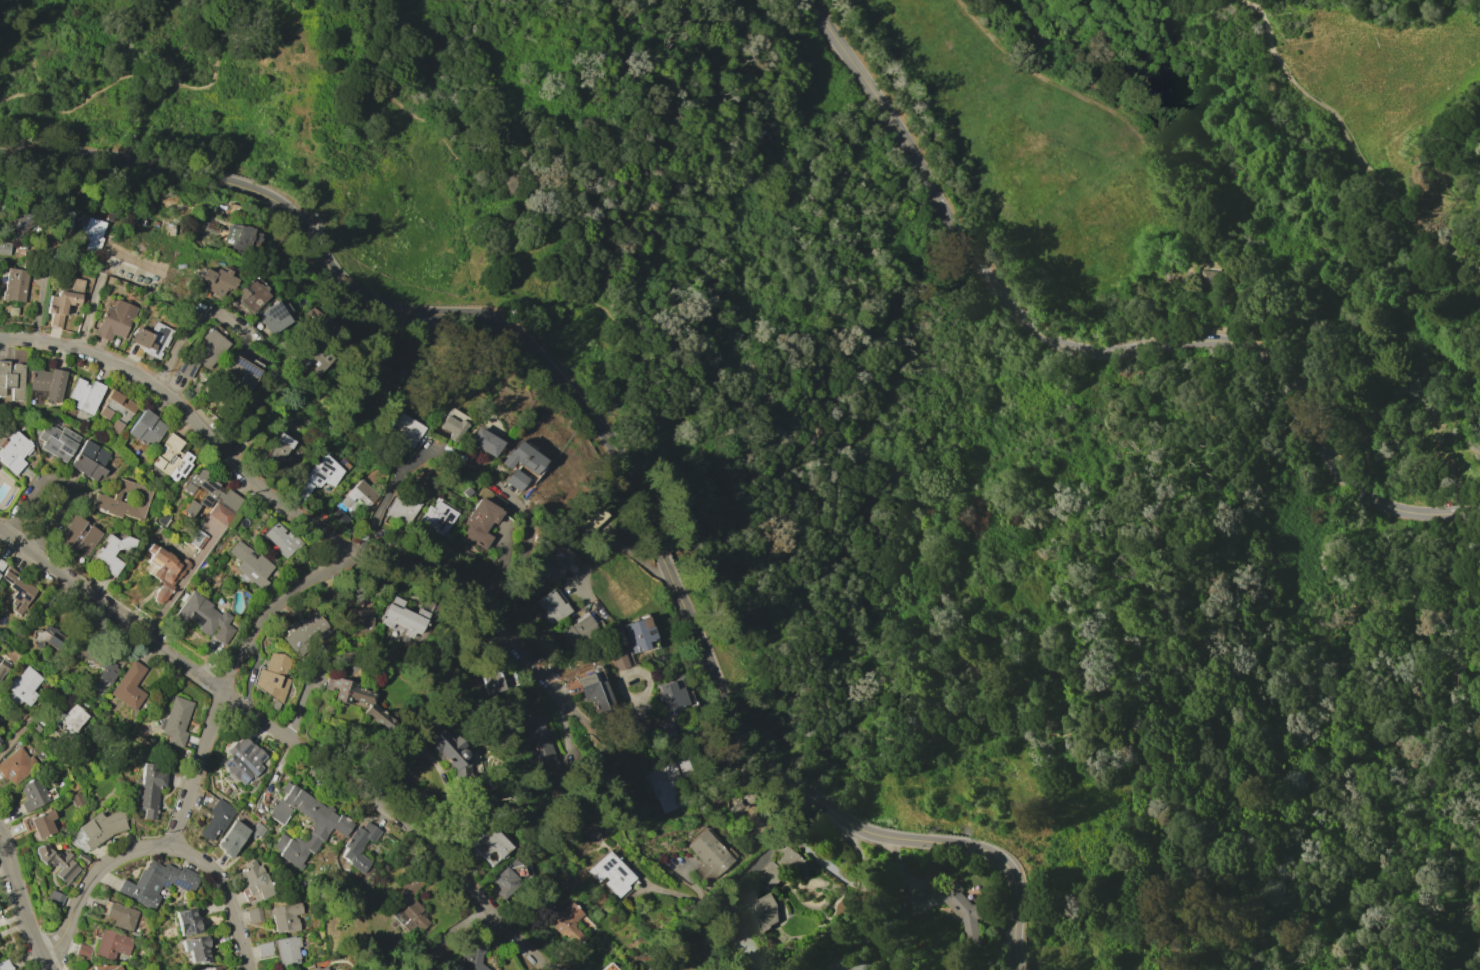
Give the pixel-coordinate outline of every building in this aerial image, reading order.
[(72,212),(70,229),(57,227),(60,210),(72,212)] [(82,216),(104,223),(100,237),(102,238),(97,255),(83,250),(86,240),(82,239),(83,235),(77,234),(82,216)] [(248,250),(249,228),(202,226),(201,242),(229,243),(229,249),(248,250)] [(9,255),(0,254),(0,241),(10,242),(9,255)] [(236,279),(229,292),(224,289),(219,297),(207,291),(211,282),(200,277),(207,264),(218,270),(220,266),(229,271),(227,275),(236,279)] [(6,268),(28,270),(24,302),(2,299),(6,268)] [(1200,286),(1218,286),(1218,271),(1201,270),(1200,286)] [(48,295),(55,297),(56,290),(69,292),(72,278),(84,280),(81,294),(80,294),(78,303),(71,302),(71,305),(66,304),(65,315),(62,315),(60,327),(49,325),(50,313),(45,312),(48,295)] [(263,292),(267,295),(251,313),(237,301),(240,297),(234,292),(241,284),(242,285),(248,278),(254,284),(256,283),(259,287),(261,286),(263,286),(264,287),(264,289),(263,292)] [(105,306),(111,309),(116,298),(135,307),(122,338),(112,334),(108,341),(93,334),(105,306)] [(264,308),(275,299),(279,305),(285,302),(291,310),(285,314),(290,321),(270,335),(258,318),(264,308)] [(18,307),(17,315),(7,314),(8,306),(18,307)] [(131,337),(132,338),(136,330),(134,330),(136,326),(148,332),(154,321),(172,330),(157,359),(139,350),(141,346),(129,341),(131,337)] [(186,350),(192,353),(203,340),(199,337),(207,327),(228,343),(207,369),(199,362),(196,366),(189,379),(174,371),(186,350)] [(332,359),(320,375),(296,357),(309,341),(332,359)] [(231,354),(233,355),(236,350),(248,357),(244,362),(258,370),(246,391),(219,375),(231,354)] [(4,395),(0,395),(0,360),(7,360),(7,373),(8,373),(9,369),(12,369),(12,363),(19,363),(19,364),(23,364),(23,400),(11,399),(12,388),(4,387),(4,395)] [(50,371),(51,368),(65,371),(59,402),(44,399),(46,390),(28,389),(30,369),(40,369),(40,371),(50,371)] [(75,377),(84,381),(84,383),(89,386),(92,380),(105,386),(91,415),(72,406),(75,400),(66,396),(75,377)] [(104,402),(103,401),(110,389),(123,396),(120,401),(124,404),(127,399),(137,405),(128,420),(127,419),(118,434),(109,429),(118,413),(112,410),(107,419),(97,413),(104,402)] [(448,408),(468,420),(454,442),(446,437),(448,434),(437,426),(448,408)] [(143,409),(168,425),(151,449),(127,432),(143,409)] [(398,411),(424,428),(412,448),(395,438),(399,431),(389,425),(398,411)] [(44,424),(51,428),(52,426),(59,431),(62,426),(80,437),(65,463),(39,447),(42,441),(36,438),(44,424)] [(474,426),(500,442),(491,457),(464,441),(474,426)] [(14,474),(0,462),(0,441),(2,439),(5,441),(7,439),(6,438),(10,433),(11,434),(15,431),(25,440),(26,439),(30,442),(28,444),(30,446),(19,459),(24,463),(14,474)] [(170,432),(184,442),(177,451),(182,454),(184,451),(192,457),(188,463),(191,464),(182,477),(179,475),(175,481),(149,463),(170,432)] [(278,432),(293,441),(288,449),(287,448),(283,454),(291,458),(285,467),(274,460),(273,463),(263,457),(278,432)] [(498,462),(519,438),(546,461),(533,476),(515,461),(507,470),(498,462)] [(84,439),(109,453),(101,467),(106,470),(99,483),(69,466),(84,439)] [(324,453),(343,470),(333,488),(323,482),(319,486),(314,487),(312,486),(303,500),(295,494),(313,464),(316,466),(324,453)] [(511,467),(532,481),(534,477),(514,463),(511,467)] [(511,467),(526,479),(516,492),(501,480),(511,467)] [(192,472),(195,475),(199,469),(200,470),(201,468),(207,472),(204,477),(212,482),(213,480),(219,484),(215,489),(223,494),(227,489),(242,498),(234,510),(218,500),(219,499),(214,495),(206,508),(199,504),(191,517),(188,515),(187,516),(183,514),(184,513),(182,511),(190,499),(196,503),(204,491),(196,485),(189,496),(180,490),(192,472)] [(95,492),(112,498),(119,478),(152,489),(142,520),(121,513),(120,518),(105,512),(105,510),(91,505),(95,492)] [(359,479),(377,495),(366,508),(355,497),(345,508),(339,502),(359,479)] [(467,486),(472,492),(466,497),(461,492),(467,486)] [(397,490),(420,504),(406,527),(384,514),(397,490)] [(477,497),(500,511),(493,523),(489,521),(483,532),(490,537),(483,549),(463,537),(464,535),(461,533),(465,526),(461,523),(477,497)] [(588,499),(605,515),(586,536),(569,520),(588,499)] [(215,501),(234,514),(225,526),(207,513),(215,501)] [(413,524),(431,534),(433,530),(443,536),(456,514),(437,503),(433,509),(425,504),(413,524)] [(337,508),(349,520),(343,527),(330,516),(337,508)] [(163,511),(170,516),(168,518),(172,521),(166,528),(156,521),(163,511)] [(319,512),(325,516),(322,520),(316,516),(319,512)] [(73,513),(85,522),(80,529),(84,532),(89,525),(101,533),(85,557),(73,548),(75,544),(71,541),(68,546),(56,538),(73,513)] [(274,521),(283,530),(281,532),(284,534),(288,530),(301,543),(297,548),(295,547),(284,559),(275,550),(276,548),(262,534),(274,521)] [(195,529),(206,537),(198,549),(187,542),(195,529)] [(97,547),(100,548),(105,542),(102,540),(107,534),(116,540),(125,537),(135,540),(133,546),(115,549),(111,556),(122,563),(112,577),(102,569),(105,565),(91,555),(97,547)] [(236,540),(249,550),(247,553),(254,559),(257,554),(273,566),(263,578),(268,582),(261,590),(233,568),(239,561),(227,552),(236,540)] [(160,603),(156,603),(153,601),(152,597),(160,586),(155,583),(157,580),(147,573),(153,564),(147,560),(150,555),(144,551),(150,543),(164,553),(165,552),(172,556),(171,557),(175,560),(174,561),(177,563),(181,558),(189,564),(185,570),(184,569),(177,579),(176,578),(171,585),(173,586),(163,601),(161,600),(160,603)] [(565,566),(547,590),(526,573),(545,550),(565,566)] [(9,584),(0,578),(0,576),(7,566),(17,573),(14,577),(24,584),(26,582),(36,589),(18,615),(10,609),(13,605),(10,603),(13,599),(11,598),(15,591),(8,586),(9,584)] [(552,589),(552,590),(554,589),(571,611),(549,627),(542,617),(544,616),(534,602),(552,589)] [(191,590),(211,604),(209,607),(219,614),(222,610),(231,617),(226,624),(234,630),(223,645),(211,636),(217,627),(215,625),(207,636),(196,628),(198,626),(187,618),(183,622),(172,614),(191,590)] [(402,601),(399,608),(412,614),(416,608),(427,613),(417,635),(412,632),(410,637),(401,633),(403,628),(392,623),(390,628),(379,622),(381,617),(379,616),(386,601),(388,602),(391,596),(402,601)] [(372,610),(346,609),(346,633),(371,634),(372,610)] [(331,631),(296,657),(281,637),(316,611),(331,631)] [(566,623),(569,626),(572,624),(571,622),(584,612),(593,624),(598,620),(603,627),(572,650),(557,630),(566,623)] [(622,625),(631,653),(648,647),(647,642),(655,640),(647,617),(622,625)] [(43,641),(41,642),(41,646),(33,647),(33,643),(31,643),(30,636),(32,636),(31,632),(41,630),(45,624),(51,628),(52,627),(56,630),(55,631),(64,638),(55,650),(43,641)] [(114,649),(126,657),(109,684),(97,676),(114,649)] [(263,670),(269,652),(281,653),(290,660),(284,678),(289,679),(280,705),(252,685),(258,669),(263,670)] [(10,664),(0,679),(0,658),(10,664)] [(132,659),(145,668),(133,686),(145,694),(134,710),(108,693),(132,659)] [(13,676),(15,677),(25,665),(40,679),(31,690),(36,695),(27,706),(19,700),(15,705),(6,697),(10,692),(4,687),(13,676)] [(599,669),(614,710),(596,717),(590,700),(584,702),(575,678),(599,669)] [(496,672),(502,689),(485,694),(479,677),(496,672)] [(325,679),(331,680),(332,677),(354,683),(353,686),(376,693),(372,704),(381,711),(384,711),(385,713),(384,714),(398,725),(392,733),(381,724),(378,726),(373,722),(374,719),(370,715),(367,718),(363,714),(371,705),(349,699),(347,704),(332,700),(336,689),(334,688),(332,692),(322,689),(325,679)] [(655,686),(664,712),(687,704),(681,686),(674,689),(671,681),(655,686)] [(172,696),(194,703),(185,731),(189,732),(184,748),(166,743),(168,736),(160,733),(172,696)] [(57,709),(63,715),(73,703),(88,716),(76,729),(78,730),(70,739),(47,720),(57,709)] [(538,713),(524,719),(527,727),(522,729),(529,748),(527,749),(537,778),(559,770),(538,713)] [(34,722),(42,729),(38,733),(30,726),(34,722)] [(227,755),(223,751),(233,741),(234,741),(241,735),(250,744),(251,743),(256,748),(256,747),(265,756),(258,764),(262,768),(251,778),(249,776),(241,784),(235,779),(234,780),(222,768),(223,766),(220,762),(227,755)] [(435,735),(461,764),(453,771),(427,742),(435,735)] [(3,778),(0,774),(0,760),(18,746),(28,757),(30,755),(38,765),(12,785),(5,776),(3,778)] [(646,773),(672,762),(689,802),(663,813),(646,773)] [(137,785),(140,786),(143,763),(155,764),(154,771),(165,773),(164,788),(158,787),(154,819),(142,818),(143,808),(134,807),(137,785)] [(37,777),(44,792),(52,788),(57,796),(24,813),(19,802),(25,800),(18,786),(37,777)] [(278,798),(280,799),(284,794),(279,790),(285,781),(324,808),(326,805),(333,809),(331,812),(337,817),(339,814),(352,823),(343,837),(330,828),(312,854),(308,851),(307,853),(300,863),(302,865),(299,870),(278,855),(279,853),(270,847),(280,832),(290,839),(293,836),(301,841),(309,829),(308,828),(311,822),(292,809),(281,825),(267,815),(278,798)] [(210,815),(206,812),(208,810),(198,803),(203,789),(216,798),(217,797),(236,810),(218,835),(215,833),(209,841),(198,833),(210,815)] [(44,813),(44,812),(51,808),(55,818),(50,820),(55,832),(37,839),(32,828),(25,831),(20,819),(34,813),(35,816),(44,813)] [(78,828),(77,827),(98,812),(102,817),(110,813),(122,809),(124,817),(122,817),(126,829),(110,834),(83,853),(68,842),(78,828)] [(233,819),(249,830),(229,858),(220,852),(222,849),(215,844),(233,819)] [(345,849),(342,846),(356,826),(360,828),(365,821),(381,831),(373,842),(366,837),(360,848),(361,848),(358,853),(370,861),(362,873),(348,864),(349,862),(340,856),(345,849)] [(266,829),(259,837),(250,831),(257,822),(266,829)] [(478,835),(476,833),(480,828),(483,831),(490,825),(497,833),(499,832),(504,838),(503,839),(509,847),(502,853),(504,855),(500,858),(499,857),(489,866),(469,844),(478,835)] [(685,845),(701,863),(692,872),(705,885),(732,860),(703,828),(685,845)] [(34,848),(33,847),(46,843),(48,848),(52,852),(55,850),(61,856),(66,851),(74,859),(71,862),(79,869),(64,884),(54,874),(60,867),(54,862),(53,863),(49,863),(48,862),(44,866),(36,859),(35,853),(34,854),(32,849),(34,848)] [(770,861),(775,864),(783,854),(780,851),(786,844),(807,861),(799,872),(792,866),(786,873),(785,872),(772,889),(757,878),(770,861)] [(78,851),(88,858),(84,864),(74,857),(78,851)] [(607,851),(633,877),(625,885),(627,887),(618,897),(604,883),(607,879),(603,875),(597,881),(587,871),(607,851)] [(242,866),(241,863),(252,858),(256,866),(259,864),(274,893),(261,900),(260,899),(248,905),(241,890),(245,888),(235,869),(242,866)] [(116,891),(154,911),(161,898),(157,895),(161,889),(168,892),(171,887),(194,899),(205,879),(182,867),(179,872),(166,865),(164,869),(150,862),(137,887),(122,880),(116,891)] [(493,878),(491,877),(496,872),(497,874),(505,867),(516,878),(514,881),(518,884),(502,899),(495,892),(499,888),(491,880),(493,878)] [(397,891),(396,890),(413,872),(423,882),(410,896),(423,908),(419,912),(429,922),(420,932),(414,925),(408,931),(392,916),(398,909),(389,899),(397,891)] [(962,884),(961,892),(971,904),(979,903),(981,918),(978,919),(980,938),(965,940),(963,922),(954,913),(948,904),(909,914),(906,896),(926,891),(927,894),(947,890),(948,882),(962,884)] [(50,889),(64,896),(58,909),(44,902),(50,889)] [(751,889),(757,900),(770,892),(778,904),(779,921),(757,933),(737,898),(751,889)] [(272,914),(270,907),(293,902),(292,900),(297,899),(298,901),(299,901),(301,913),(293,915),(294,918),(296,917),(299,930),(285,932),(284,930),(273,932),(269,914),(272,914)] [(109,901),(138,911),(131,932),(111,925),(114,918),(104,914),(109,901)] [(558,909),(560,911),(569,902),(572,905),(573,904),(575,907),(574,907),(581,914),(572,922),(574,924),(572,926),(584,937),(575,946),(563,934),(561,936),(546,921),(558,909)] [(263,905),(266,920),(248,924),(245,909),(263,905)] [(194,907),(197,918),(201,917),(204,931),(180,936),(174,911),(194,907)] [(493,932),(485,940),(477,932),(485,924),(493,932)] [(101,928),(133,939),(127,955),(115,951),(112,961),(92,955),(101,928)] [(206,935),(208,946),(206,947),(209,961),(199,964),(198,961),(190,963),(188,951),(182,952),(180,941),(206,935)] [(292,936),(293,937),(298,936),(300,946),(296,947),(299,958),(298,958),(299,963),(279,967),(273,940),(292,936)] [(481,963),(489,969),(468,969),(468,961),(460,955),(474,937),(487,947),(480,956),(481,963)] [(270,941),(273,954),(259,957),(256,944),(270,941)] [(78,943),(91,947),(86,960),(74,956),(78,943)] [(870,965),(867,969),(828,969),(835,956),(854,966),(858,959),(870,965)] [(6,959),(12,969),(0,969),(0,962),(6,959)] [(116,960),(96,969),(121,969),(116,960)]
